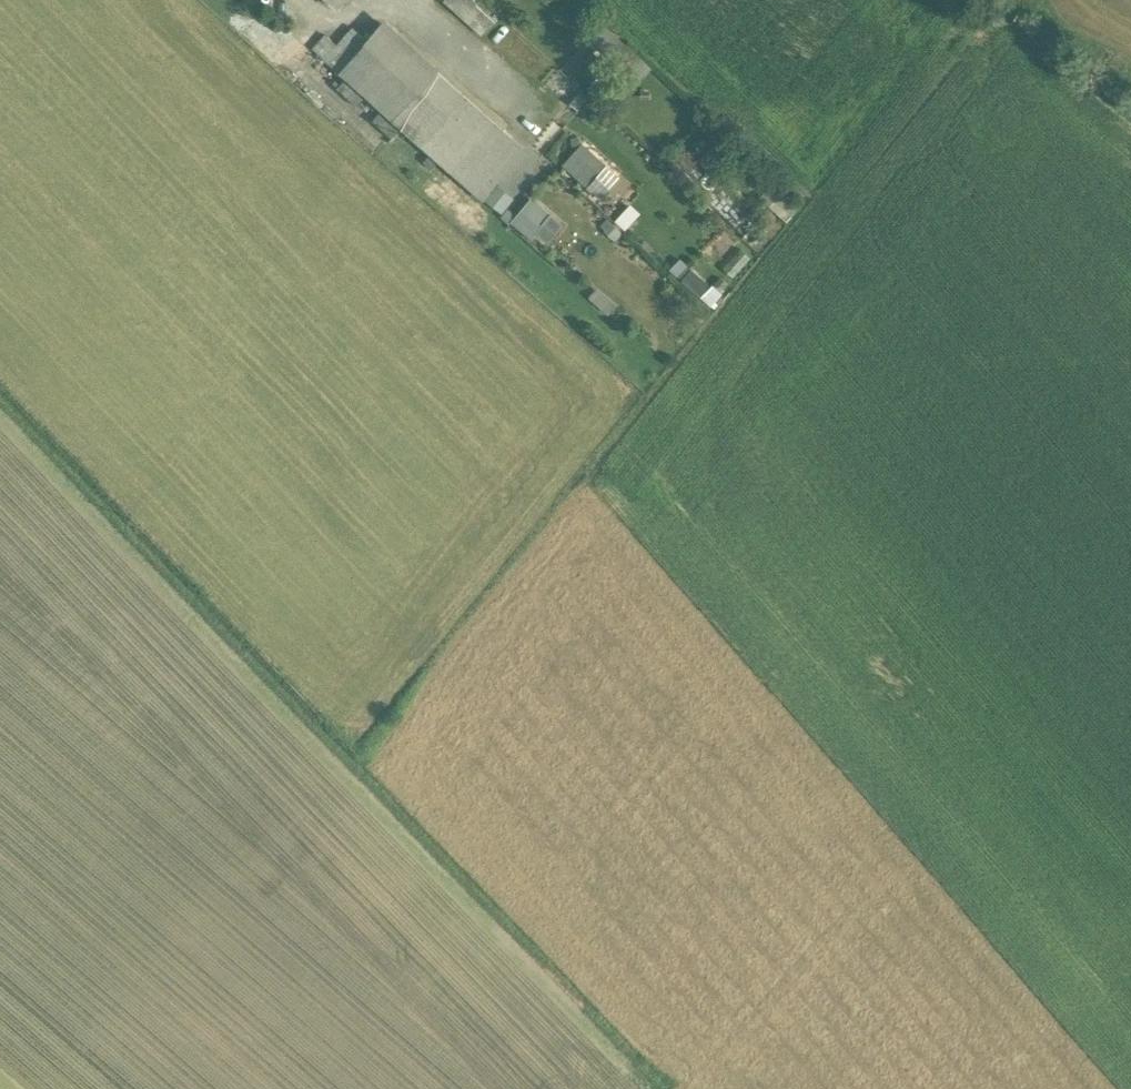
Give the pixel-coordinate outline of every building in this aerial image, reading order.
[(473,0),(449,0),(484,32),(497,17),(488,8),(483,8),(473,0)] [(323,38),(313,48),(481,198),(524,150),(384,23),(369,42),(352,28),(334,48),(323,38)] [(607,164),(583,143),(563,166),(586,187),(607,164)] [(520,222),(546,244),(562,224),(537,202),(520,222)] [(680,282),(711,307),(723,291),(692,267),(680,282)]
